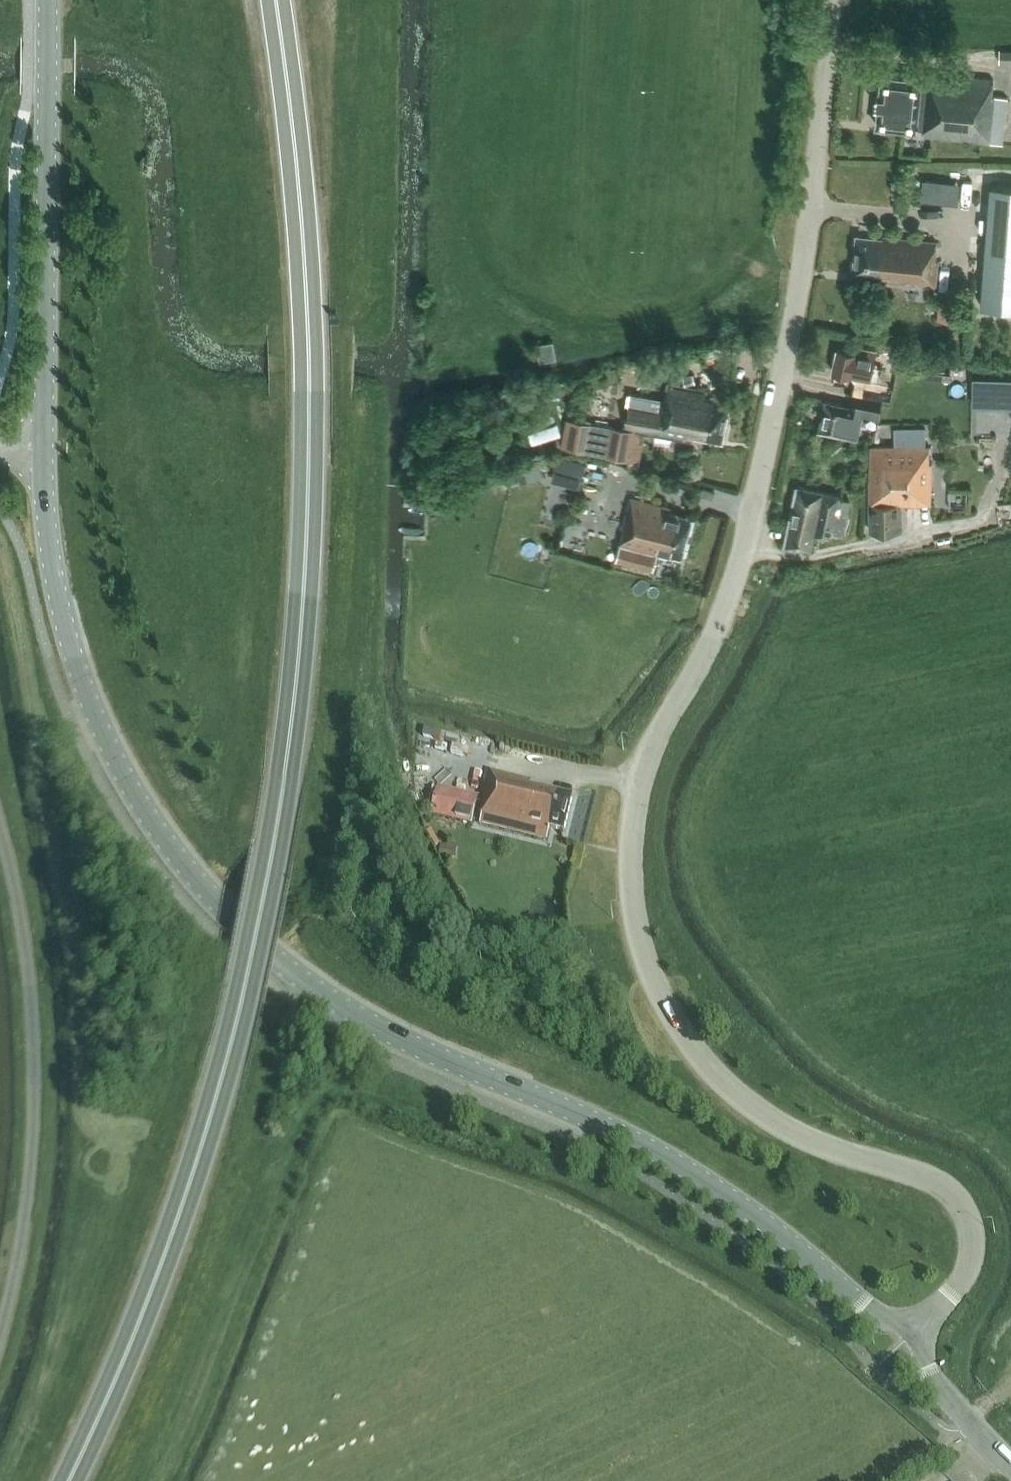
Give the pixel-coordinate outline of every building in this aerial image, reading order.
[(1000,49),(999,62),(1010,62),(1010,49),(1000,49)] [(881,73),(876,125),(917,129),(917,123),(924,124),(922,135),(989,142),(1003,143),(1005,124),(991,123),(994,96),(994,95),(992,95),(994,79),(929,73),(928,80),(922,80),(922,78),(881,73)] [(991,185),(982,307),(1010,310),(1010,187),(991,185)] [(882,235),(882,238),(857,235),(853,274),(881,276),(881,278),(935,285),(938,259),(935,259),(937,241),(882,235)] [(541,359),(556,355),(553,341),(538,344),(541,359)] [(891,401),(893,388),(879,385),(883,367),(873,365),(876,351),(858,347),(856,353),(837,348),(832,371),(852,374),(852,375),(866,378),(863,395),(882,399),(891,401)] [(924,370),(924,378),(951,381),(951,373),(924,370)] [(693,373),(683,376),(685,385),(696,383),(693,373)] [(989,388),(1003,390),(1005,377),(991,376),(989,388)] [(704,395),(705,390),(667,383),(664,400),(628,393),(626,404),(629,404),(624,428),(565,417),(560,446),(603,454),(603,455),(639,462),(642,443),(639,442),(640,431),(692,440),(693,435),(722,440),(730,400),(704,395)] [(882,399),(863,395),(853,393),(850,406),(848,406),(848,405),(826,400),(819,429),(857,437),(863,409),(879,413),(882,399)] [(537,429),(533,418),(525,421),(532,443),(560,434),(556,422),(537,429)] [(929,446),(925,446),(924,427),(893,427),(893,446),(872,446),(870,482),(869,507),(870,531),(902,530),(901,503),(931,503),(931,462),(929,462),(929,446)] [(551,481),(579,488),(586,463),(558,455),(551,481)] [(521,483),(543,477),(539,461),(517,467),(521,483)] [(846,514),(849,500),(839,498),(840,494),(797,485),(784,544),(812,549),(814,535),(831,538),(832,532),(844,534),(848,514),(846,514)] [(682,556),(693,517),(669,511),(670,507),(631,496),(622,528),(624,529),(616,559),(653,569),(658,550),(682,556)] [(532,781),(509,776),(490,771),(480,814),(549,831),(550,828),(564,831),(573,796),(531,786),(532,781)] [(479,797),(438,788),(431,817),(472,827),(479,797)] [(456,859),(457,845),(441,844),(440,858),(456,859)]
